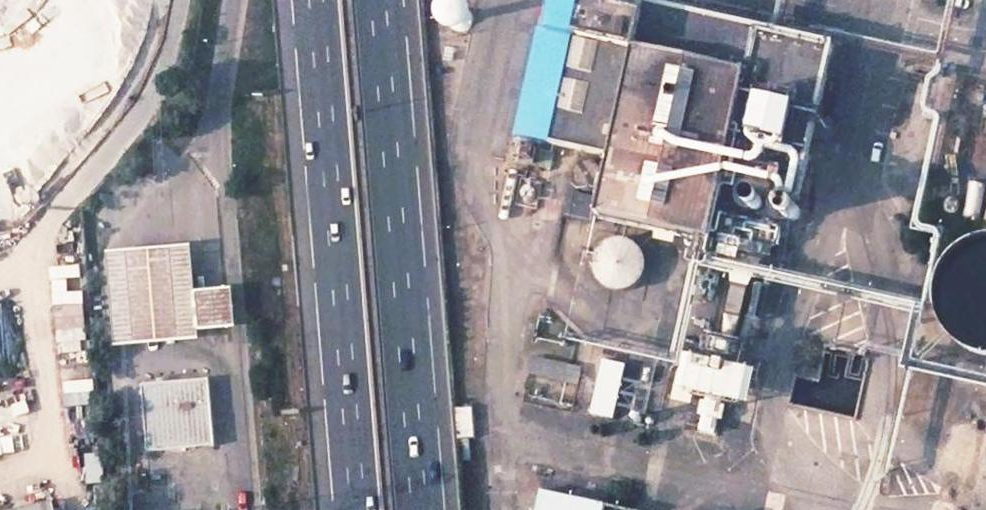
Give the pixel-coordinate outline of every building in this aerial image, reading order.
[(711,243),(725,171),(808,187),(835,43),(651,4),(647,14),(580,0),(558,0),(530,134),(618,153),(606,210),(574,204),(570,222),(603,228),(604,221),(711,243)] [(471,8),(466,8),(465,8),(461,11),(459,14),(457,17),(458,22),(460,26),(462,29),(467,31),(470,31),(475,29),(478,27),(480,22),(480,18),(478,13),(475,10),(471,8)] [(808,187),(725,171),(711,243),(677,426),(759,442),(808,187)] [(641,286),(642,242),(594,241),(594,285),(641,286)] [(936,304),(942,327),(956,346),(976,358),(985,359),(985,243),(970,247),(951,261),(939,281),(936,304)] [(195,247),(111,254),(119,346),(202,340),(202,332),(218,330),(238,329),(234,289),(214,291),(199,292),(195,247)] [(633,365),(609,360),(596,421),(620,426),(633,365)] [(588,373),(537,363),(533,380),(584,389),(588,373)] [(60,393),(89,393),(89,365),(60,365),(60,393)] [(148,449),(216,443),(211,379),(143,385),(148,449)] [(547,496),(544,509),(616,509),(547,496)]
